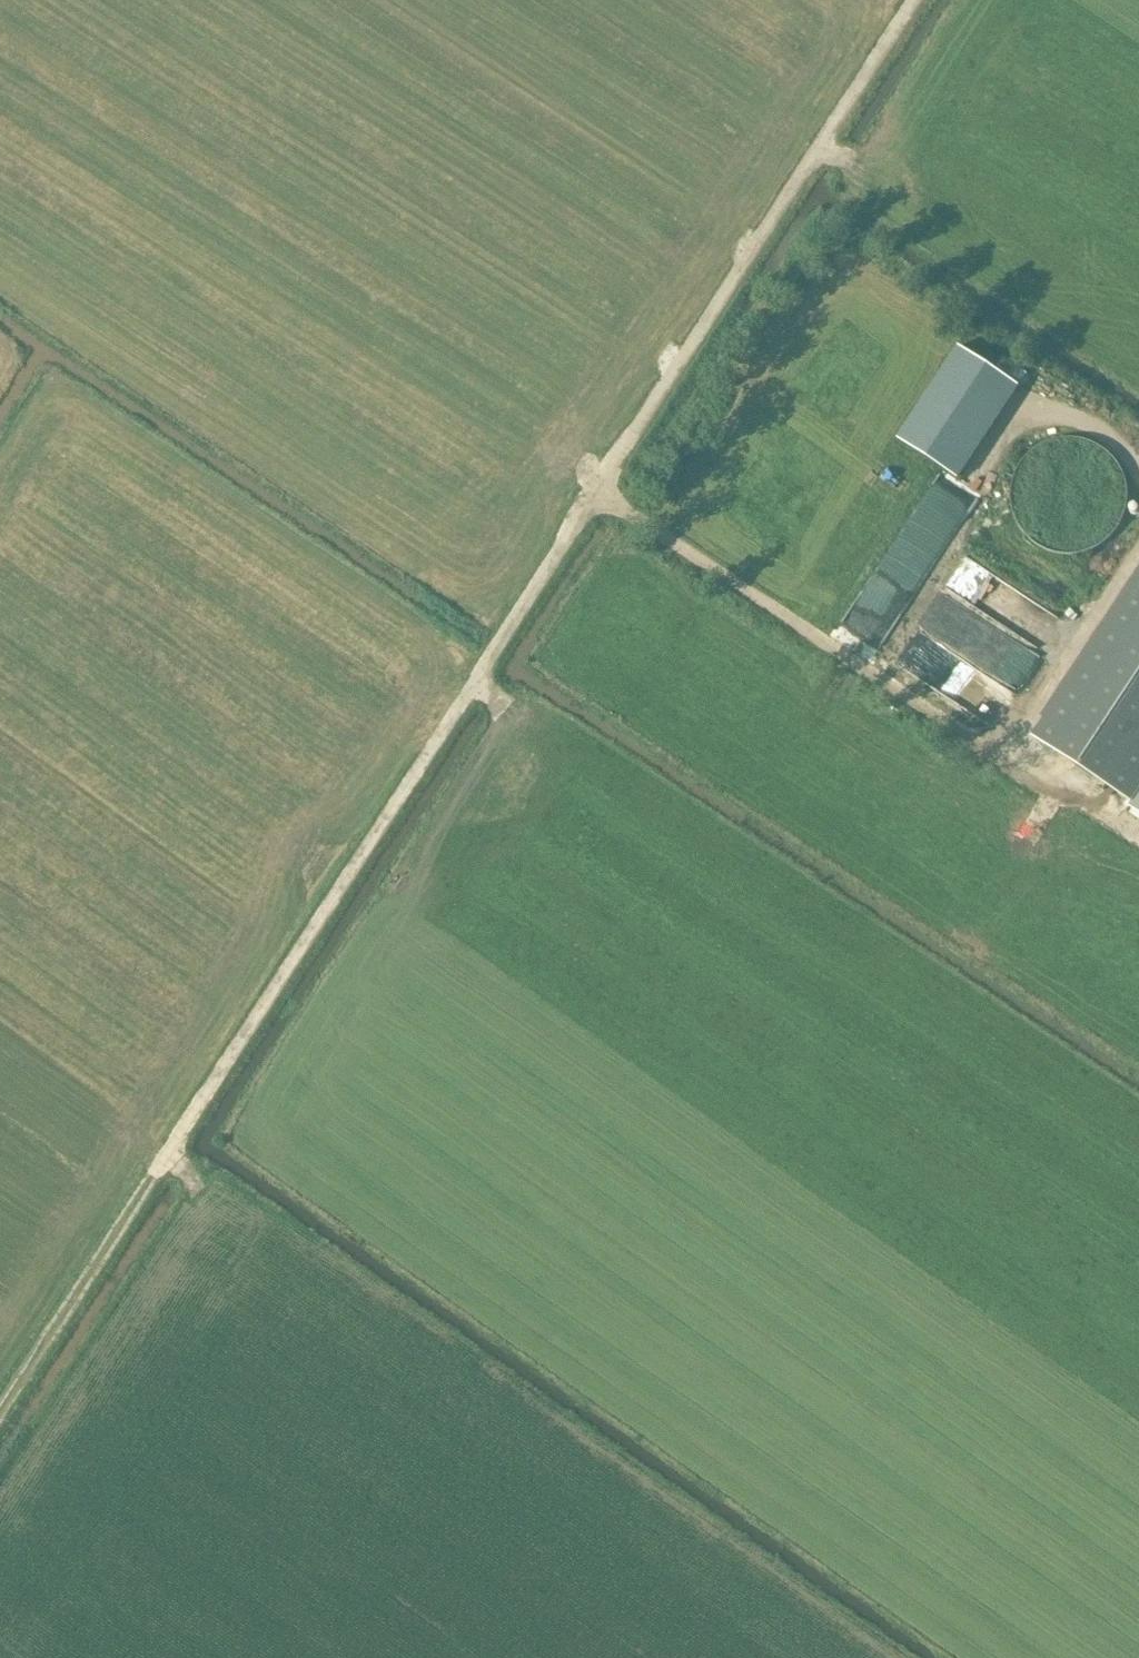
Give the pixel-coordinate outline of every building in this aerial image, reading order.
[(898,440),(958,479),(1019,386),(960,347),(898,440)] [(1069,556),(1074,556),(1079,555),(1084,554),(1089,553),(1093,551),(1098,549),(1102,546),(1106,543),(1110,540),(1113,536),(1117,532),(1120,528),(1122,523),(1124,519),(1126,514),(1127,509),(1128,504),(1128,499),(1128,494),(1127,489),(1127,484),(1125,479),(1123,474),(1121,469),(1118,465),(1115,461),(1112,457),(1108,453),(1104,450),(1100,447),(1095,445),(1091,443),(1086,441),(1081,440),(1076,439),(1071,439),(1065,439),(1060,439),(1055,441),(1050,442),(1046,444),(1041,446),(1037,449),(1033,452),(1029,455),(1025,459),(1022,463),(1019,468),(1017,472),(1015,477),(1013,482),(1012,487),(1011,492),(1011,497),(1011,502),(1012,507),(1013,512),(1014,517),(1016,522),(1019,526),(1021,530),(1024,534),(1028,538),(1031,542),(1035,545),(1040,548),(1044,550),(1049,552),(1054,554),(1058,555),(1064,556),(1069,556)] [(982,580),(979,560),(962,563),(964,583),(982,580)] [(1128,797),(1133,800),(1129,807),(1138,813),(1138,575),(1034,734),(1128,797)]
